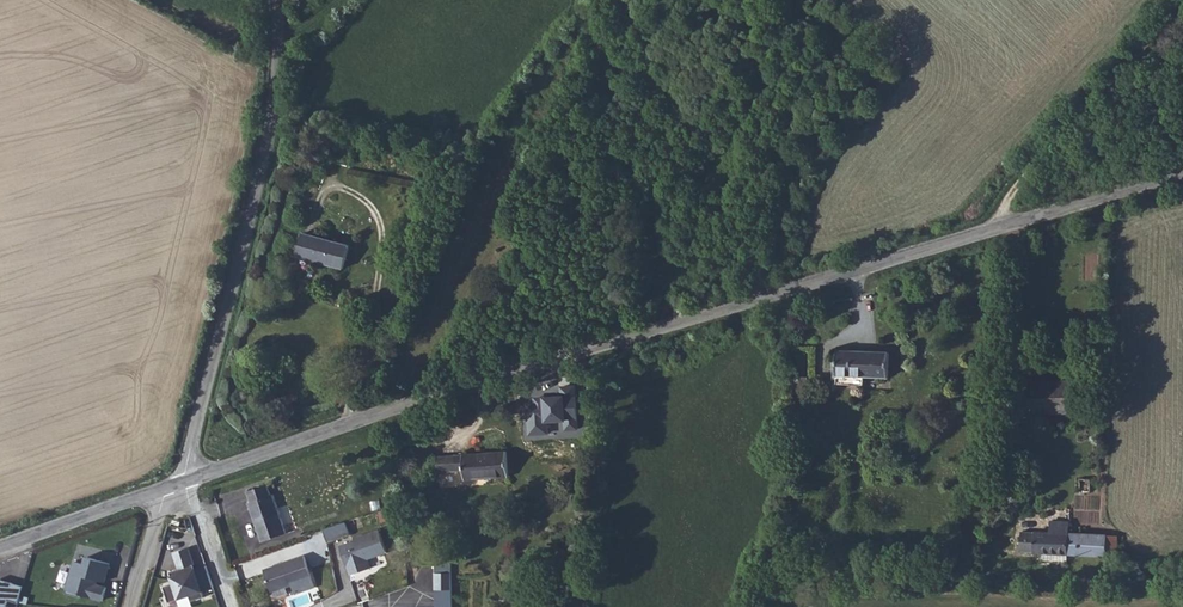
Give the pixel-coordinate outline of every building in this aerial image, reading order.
[(297,255),(344,268),(350,243),(303,231),(297,255)] [(884,355),(835,352),(833,384),(859,386),(860,378),(883,379),(884,355)] [(1073,376),(1026,373),(1024,406),(1071,408),(1073,376)] [(791,392),(803,393),(804,379),(793,378),(791,392)] [(502,443),(429,452),(431,468),(459,465),(460,475),(505,469),(502,443)] [(266,472),(247,478),(250,487),(247,488),(260,527),(284,519),(273,481),(269,483),(266,472)] [(1092,475),(1083,475),(1082,487),(1091,488),(1092,475)] [(391,497),(388,478),(379,478),(382,499),(391,497)] [(1016,484),(1009,493),(1020,500),(1026,492),(1016,484)] [(343,511),(321,518),(324,529),(346,523),(343,511)] [(1021,547),(1068,550),(1069,522),(1069,518),(1051,517),(1051,532),(1021,530),(1021,547)] [(1068,550),(1121,553),(1121,534),(1094,531),(1082,530),(1082,522),(1069,522),(1068,550)] [(213,588),(195,528),(178,533),(179,538),(170,541),(178,568),(169,571),(172,582),(164,585),(168,602),(190,595),(191,599),(205,595),(204,591),(213,588)] [(348,573),(372,568),(369,557),(388,553),(382,529),(340,540),(348,573)] [(272,552),(260,555),(267,576),(288,571),(291,581),(310,575),(301,543),(278,549),(279,552),(273,554),(272,552)] [(435,561),(435,606),(452,606),(453,561),(435,561)]
